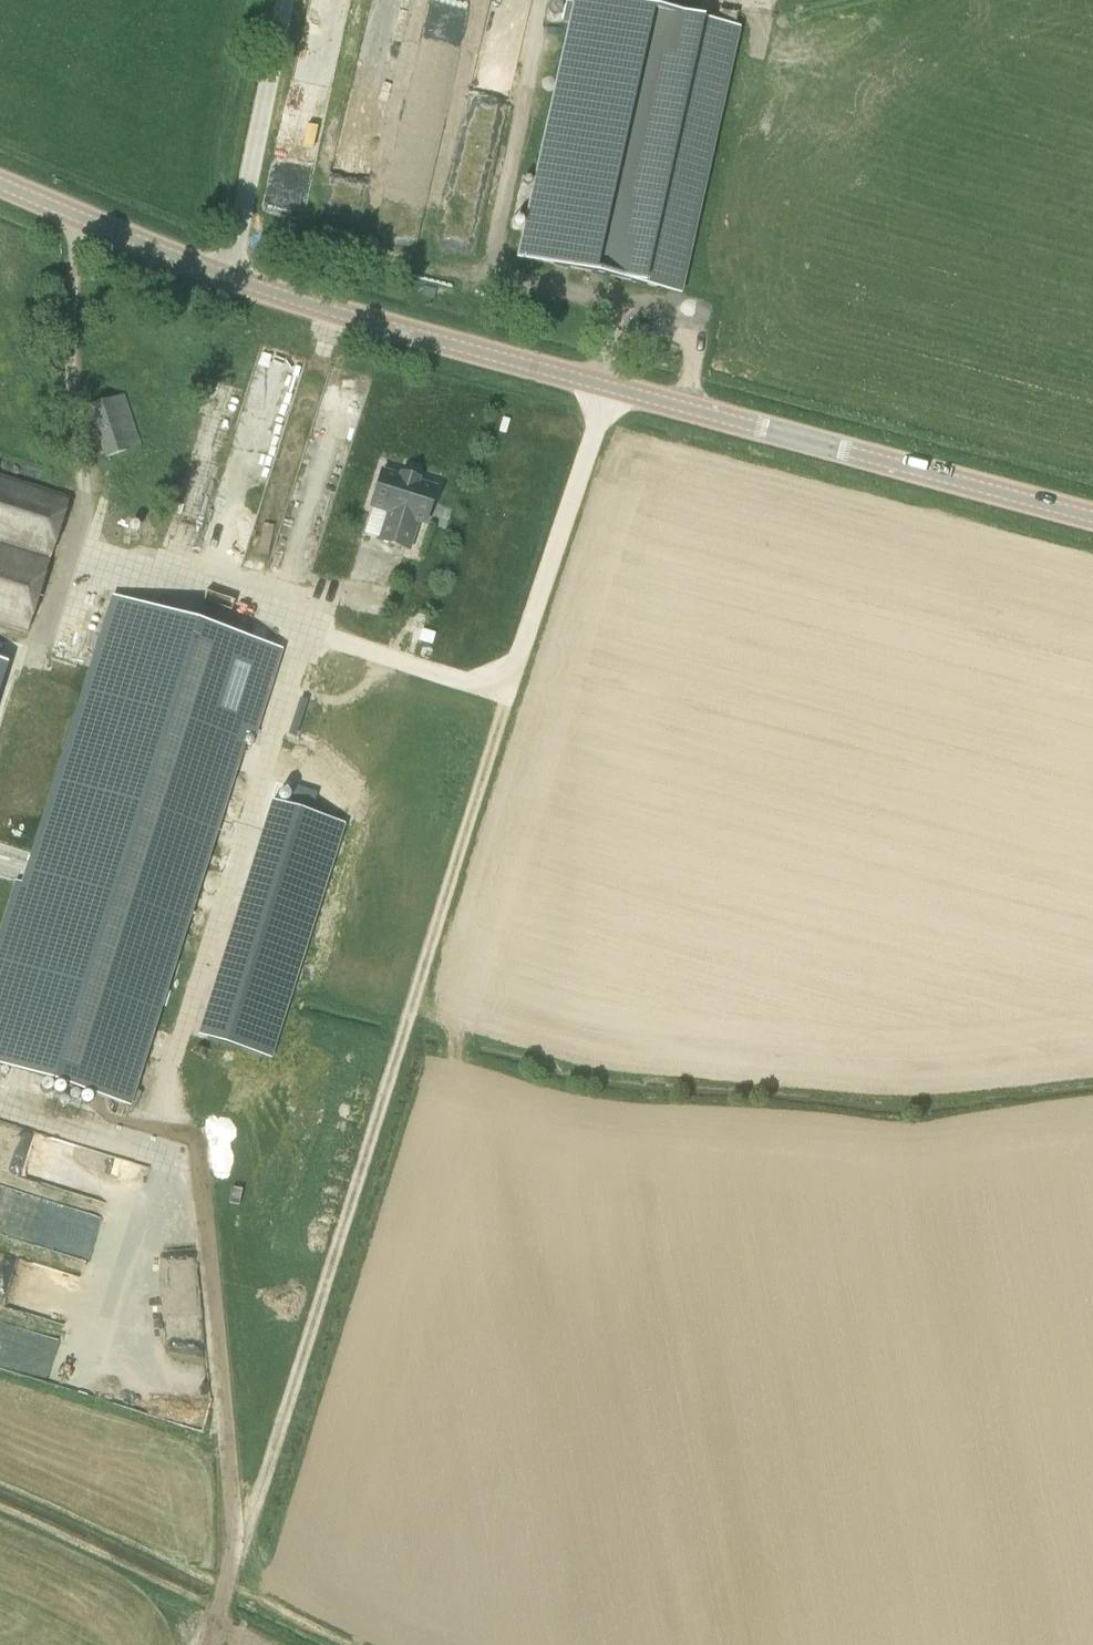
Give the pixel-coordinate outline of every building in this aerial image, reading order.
[(611,0),(574,0),(516,260),(680,296),(740,29),(611,0)] [(649,327),(636,324),(632,343),(645,346),(649,327)] [(107,458),(140,446),(123,397),(90,408),(107,458)] [(401,479),(381,472),(371,506),(387,511),(377,541),(408,550),(417,521),(426,523),(436,489),(416,483),(417,479),(403,474),(401,479)] [(68,500),(0,478),(0,625),(25,633),(68,500)] [(281,649),(115,596),(31,864),(23,862),(0,937),(0,1066),(126,1105),(243,733),(254,736),(281,649)]
